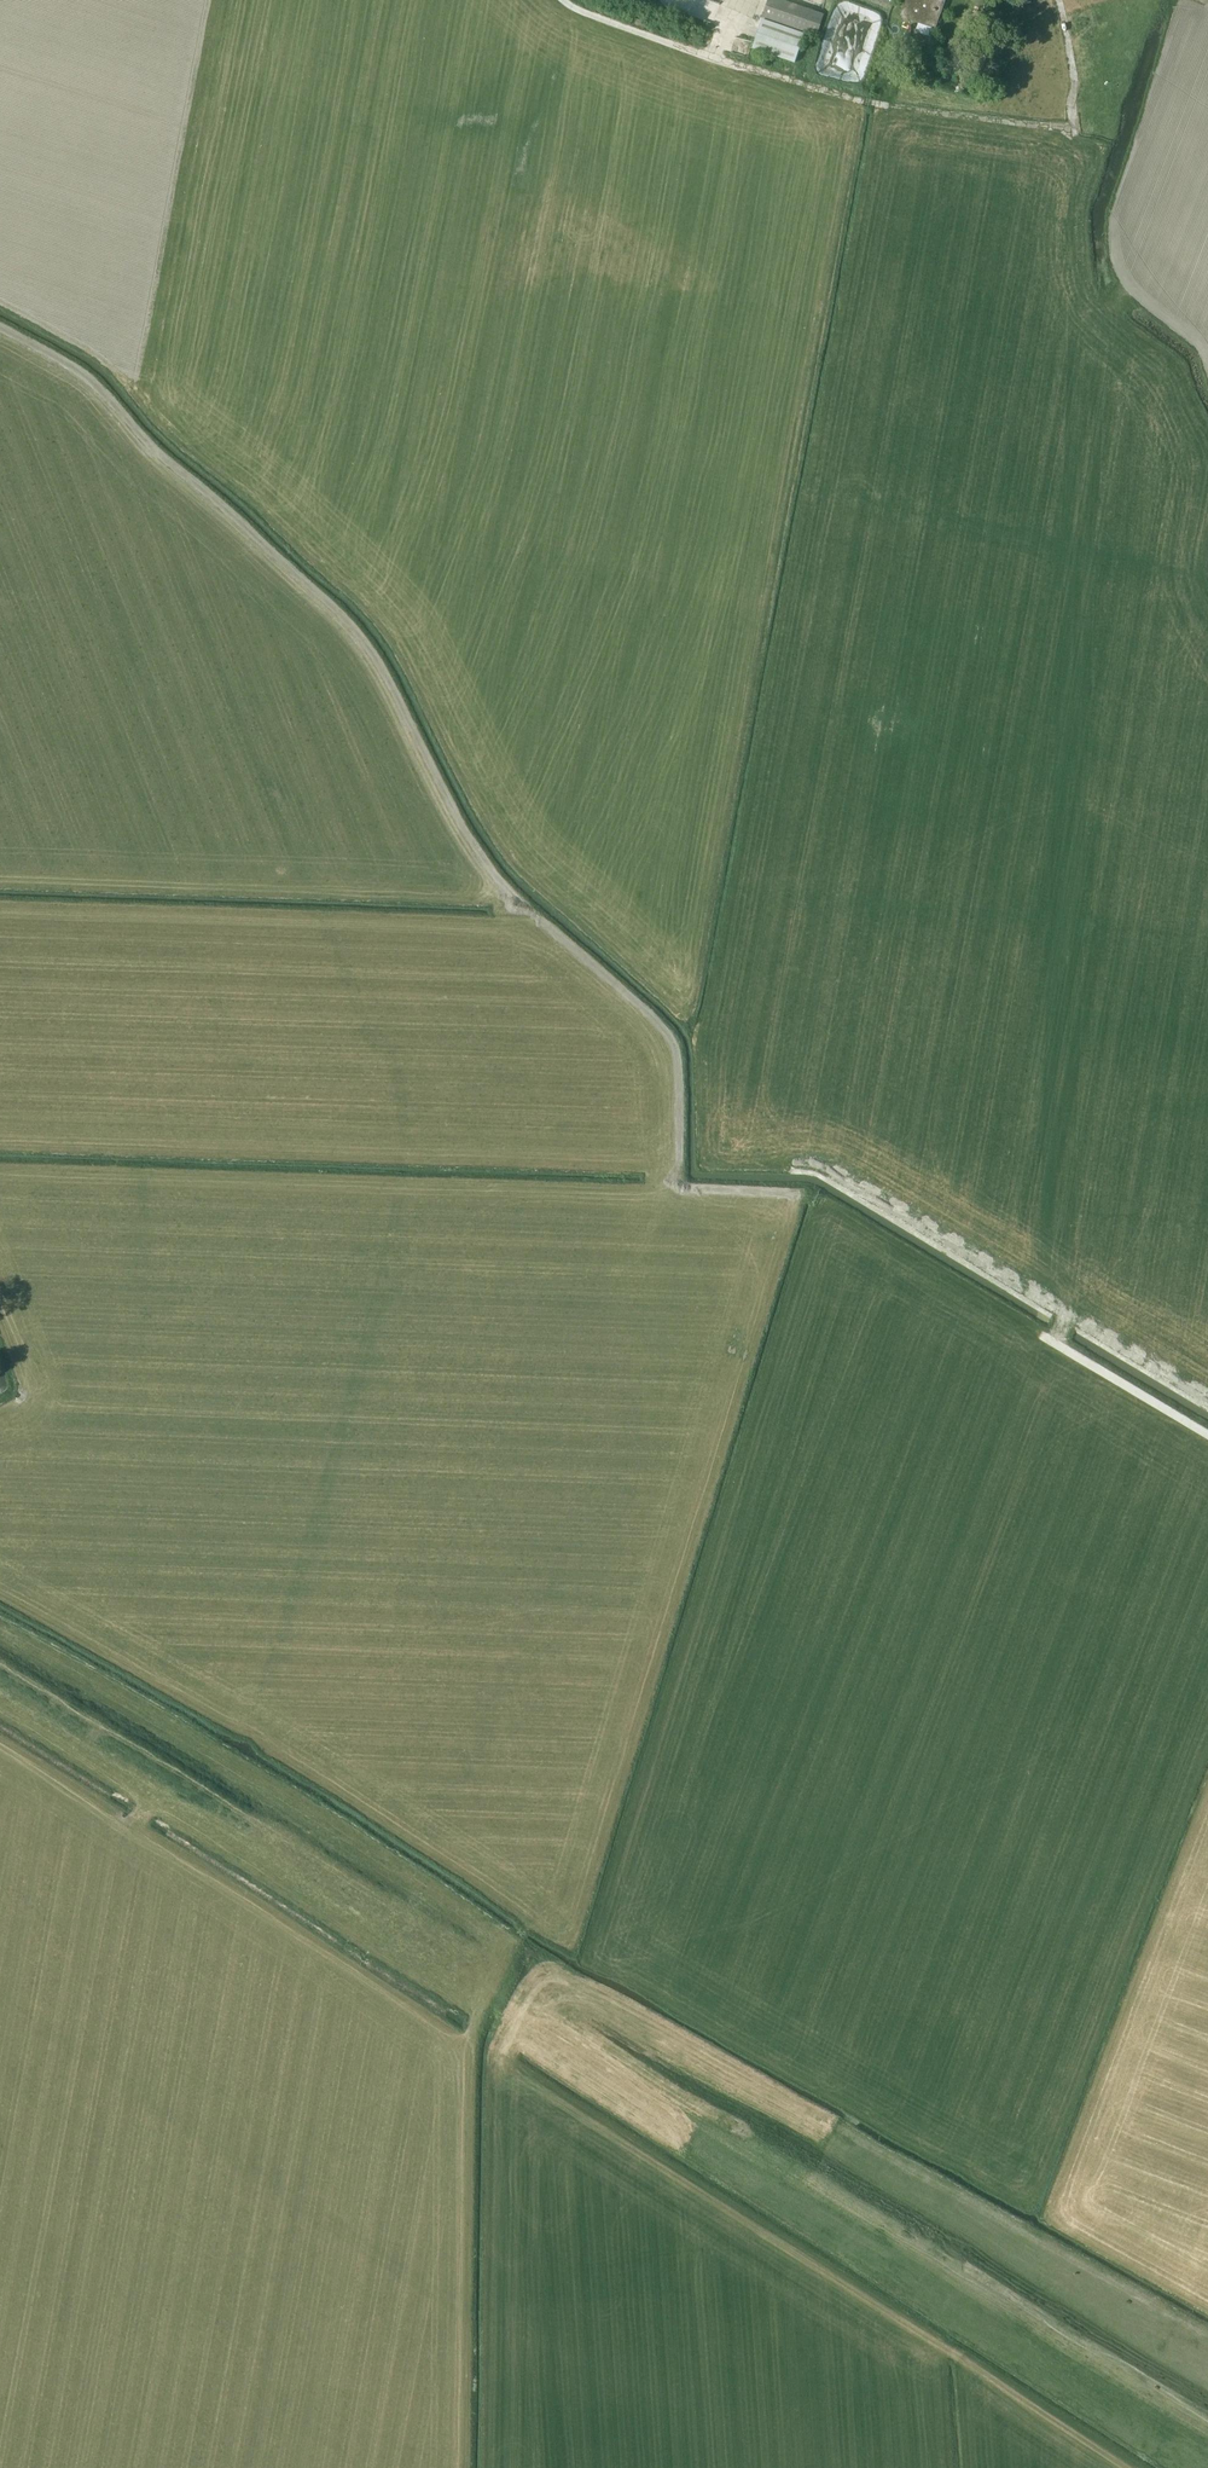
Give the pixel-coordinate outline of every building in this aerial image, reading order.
[(766,18),(816,35),(824,14),(783,0),(769,0),(764,17),(766,18)] [(902,16),(919,22),(916,32),(932,37),(935,28),(940,13),(941,13),(945,0),(907,0),(902,16)] [(753,48),(766,52),(795,62),(805,34),(762,19),(753,48)]
